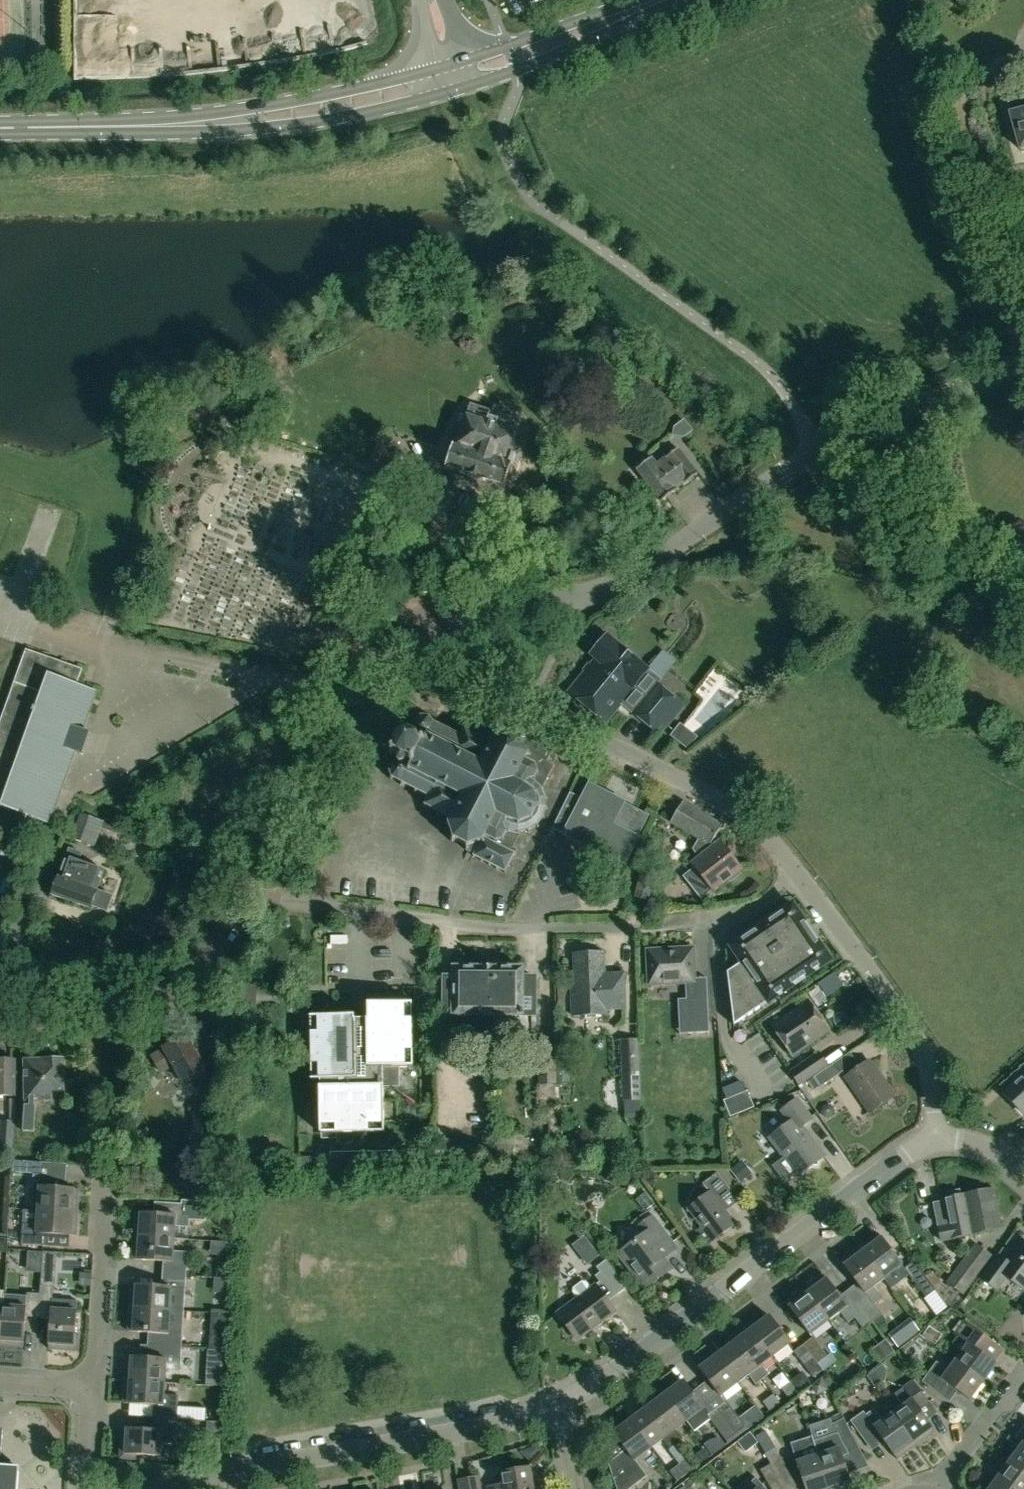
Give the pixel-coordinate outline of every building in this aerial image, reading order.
[(1003,94),(1008,113),(1018,149),(1021,148),(1023,150),(1023,88),(1018,90),(1003,94)] [(469,476),(483,481),(483,479),(504,486),(511,465),(507,463),(518,432),(516,432),(520,420),(470,404),(466,415),(465,415),(455,446),(452,445),(445,467),(469,475),(469,476)] [(694,430),(679,437),(695,467),(709,460),(694,430)] [(390,469),(398,444),(378,437),(370,462),(390,469)] [(652,457),(637,468),(662,500),(697,473),(678,448),(657,464),(652,457)] [(648,670),(647,669),(607,636),(592,655),(596,659),(569,692),(605,723),(622,703),(656,731),(680,702),(657,683),(645,698),(633,688),(648,670)] [(75,751),(83,754),(91,732),(83,730),(97,692),(77,685),(83,670),(27,649),(0,722),(0,802),(2,803),(1,805),(0,804),(0,805),(0,830),(18,837),(27,814),(49,823),(75,751)] [(392,751),(389,750),(388,751),(391,753),(390,755),(392,756),(393,754),(399,756),(397,759),(398,762),(394,765),(392,763),(391,764),(392,766),(390,770),(388,770),(388,772),(390,772),(392,777),(390,778),(391,780),(393,778),(402,783),(401,785),(402,786),(404,784),(415,790),(415,792),(416,793),(417,791),(429,797),(426,804),(423,804),(423,806),(426,805),(438,812),(437,814),(439,815),(440,812),(452,819),(449,823),(446,823),(446,825),(449,825),(453,838),(451,840),(452,842),(455,839),(466,845),(466,849),(467,849),(467,851),(474,855),(473,855),(473,856),(475,856),(481,860),(481,861),(482,862),(483,860),(489,864),(488,865),(489,866),(490,864),(497,868),(496,869),(497,870),(498,868),(505,872),(514,855),(516,854),(516,853),(514,853),(516,850),(512,848),(519,835),(520,835),(520,832),(528,830),(528,832),(530,832),(529,829),(533,827),(536,825),(537,827),(539,826),(537,824),(542,818),(544,819),(545,817),(543,816),(545,809),(547,809),(547,807),(545,807),(545,799),(547,798),(547,796),(544,797),(541,790),(543,788),(542,786),(554,765),(546,761),(551,752),(552,752),(551,751),(550,751),(539,745),(539,744),(526,737),(525,738),(524,737),(522,738),(509,733),(510,729),(508,729),(507,733),(495,736),(492,734),(490,735),(493,739),(491,742),(479,737),(480,734),(479,733),(478,736),(465,729),(464,727),(463,727),(464,730),(460,736),(448,730),(450,728),(448,727),(446,729),(434,723),(435,721),(434,720),(433,722),(429,718),(430,716),(428,715),(427,717),(421,717),(420,714),(418,715),(419,717),(414,721),(412,720),(411,722),(413,723),(413,730),(410,731),(408,734),(405,732),(406,730),(404,729),(402,731),(400,730),(398,732),(401,734),(392,751)] [(582,798),(570,792),(552,827),(588,846),(587,848),(596,853),(597,851),(624,865),(638,837),(637,837),(648,815),(589,784),(582,798)] [(715,838),(723,826),(684,801),(672,820),(700,838),(693,849),(700,858),(692,864),(695,867),(683,877),(701,899),(713,889),(713,890),(728,879),(730,882),(741,874),(738,870),(740,869),(719,842),(719,843),(715,838)] [(102,821),(82,814),(73,839),(93,846),(102,821)] [(96,891),(104,870),(66,857),(52,895),(90,909),(97,892),(96,891)] [(635,897),(647,900),(653,878),(640,875),(635,897)] [(430,895),(429,905),(450,907),(451,896),(430,895)] [(830,960),(814,936),(792,905),(754,931),(731,946),(742,963),(727,972),(734,1025),(830,960)] [(696,982),(694,947),(648,950),(650,984),(696,982)] [(603,953),(574,954),(575,995),(571,995),(572,1015),(607,1014),(606,1009),(625,1009),(624,973),(604,974),(603,953)] [(444,978),(444,1010),(453,1010),(453,1015),(488,1016),(488,968),(454,968),(454,978),(444,978)] [(523,968),(488,968),(488,1016),(491,1016),(491,1030),(521,1030),(521,1037),(533,1037),(533,1025),(535,1025),(535,978),(522,978),(523,968)] [(707,998),(687,999),(690,1033),(708,1032),(707,998)] [(310,1033),(306,1033),(306,1050),(310,1050),(311,1080),(319,1080),(319,1111),(315,1111),(316,1128),(320,1128),(320,1133),(384,1132),(383,1087),(399,1087),(399,1067),(413,1067),(412,1003),(407,1003),(407,999),(390,999),(390,1003),(367,1004),(368,1020),(354,1020),(354,1016),(310,1016),(310,1033)] [(792,1056),(828,1031),(806,999),(770,1024),(792,1056)] [(182,1081),(192,1075),(198,1086),(211,1079),(186,1035),(163,1048),(163,1049),(152,1056),(161,1072),(173,1065),(182,1081)] [(621,1040),(622,1076),(639,1075),(637,1039),(621,1040)] [(799,1084),(827,1065),(818,1052),(790,1071),(799,1084)] [(540,1057),(541,1115),(556,1114),(555,1056),(540,1057)] [(34,1131),(36,1105),(35,1105),(35,1101),(64,1100),(63,1059),(58,1059),(55,1057),(51,1057),(48,1059),(24,1060),(26,1105),(25,1105),(23,1131),(34,1131)] [(15,1095),(15,1060),(0,1060),(0,1095),(15,1095)] [(894,1096),(869,1060),(845,1077),(870,1112),(894,1096)] [(834,1063),(814,1076),(821,1086),(841,1073),(834,1063)] [(1003,1091),(1023,1113),(1023,1072),(1003,1091)] [(730,1117),(754,1107),(747,1091),(723,1100),(730,1117)] [(798,1175),(812,1165),(818,1165),(819,1160),(824,1156),(802,1126),(812,1119),(797,1099),(782,1110),(791,1122),(770,1137),(798,1175)] [(212,1105),(194,1104),(193,1132),(211,1133),(212,1105)] [(1,1121),(0,1136),(0,1152),(12,1153),(14,1122),(1,1121)] [(330,1168),(410,1167),(410,1151),(330,1152),(330,1168)] [(38,1200),(37,1209),(77,1212),(79,1189),(65,1188),(66,1163),(37,1162),(37,1174),(33,1174),(32,1199),(38,1200)] [(735,1223),(718,1201),(731,1191),(717,1172),(703,1183),(710,1192),(688,1208),(702,1226),(697,1230),(707,1243),(735,1223)] [(943,1225),(937,1226),(940,1242),(961,1238),(961,1236),(969,1235),(969,1234),(1001,1228),(992,1187),(944,1197),(947,1212),(941,1213),(943,1225)] [(134,1235),(174,1238),(174,1225),(189,1226),(189,1216),(198,1216),(198,1204),(167,1202),(166,1214),(135,1212),(134,1235)] [(76,1235),(77,1212),(37,1209),(37,1222),(22,1221),(21,1244),(45,1245),(45,1234),(76,1235)] [(645,1288),(665,1272),(658,1262),(676,1248),(651,1215),(640,1224),(646,1232),(618,1253),(645,1288)] [(859,1247),(883,1279),(903,1264),(878,1232),(859,1247)] [(163,1261),(162,1273),(186,1275),(187,1251),(173,1250),(174,1238),(134,1235),(133,1259),(163,1261)] [(1023,1288),(1023,1240),(1008,1262),(998,1254),(981,1278),(997,1289),(1006,1276),(1023,1289),(1023,1288)] [(963,1295),(991,1257),(974,1244),(945,1282),(963,1295)] [(868,1295),(858,1303),(872,1322),(883,1314),(875,1304),(883,1298),(874,1286),(883,1279),(859,1247),(841,1260),(868,1295)] [(626,1287),(606,1259),(596,1266),(617,1294),(626,1287)] [(926,1297),(936,1289),(914,1261),(904,1268),(926,1297)] [(130,1307),(169,1310),(170,1297),(184,1298),(186,1275),(162,1273),(161,1286),(131,1284),(130,1307)] [(823,1274),(804,1289),(828,1321),(840,1311),(849,1322),(855,1318),(863,1329),(872,1322),(858,1303),(850,1309),(823,1274)] [(557,1312),(577,1339),(615,1310),(595,1284),(557,1312)] [(40,1293),(39,1293),(37,1316),(50,1317),(48,1348),(79,1350),(80,1333),(75,1333),(76,1310),(52,1309),(53,1286),(40,1285),(40,1293)] [(810,1334),(828,1321),(804,1289),(786,1302),(810,1334)] [(39,1293),(27,1292),(26,1296),(4,1294),(3,1305),(2,1305),(0,1329),(0,1344),(24,1346),(26,1316),(37,1316),(39,1293)] [(192,1312),(215,1314),(216,1303),(193,1302),(192,1312)] [(155,1333),(154,1345),(181,1347),(182,1323),(169,1322),(169,1310),(130,1307),(128,1331),(155,1333)] [(750,1328),(772,1356),(790,1342),(768,1314),(750,1328)] [(994,1362),(1003,1350),(964,1321),(955,1333),(968,1343),(954,1362),(983,1382),(996,1364),(994,1362)] [(762,1379),(769,1374),(762,1364),(772,1356),(750,1328),(733,1341),(762,1379)] [(193,1361),(211,1362),(212,1337),(194,1336),(193,1361)] [(822,1371),(823,1370),(818,1363),(828,1356),(814,1337),(803,1345),(817,1364),(822,1371)] [(737,1383),(748,1374),(756,1384),(762,1379),(733,1341),(716,1354),(737,1383)] [(180,1370),(181,1347),(154,1345),(154,1346),(158,1346),(157,1358),(126,1356),(125,1379),(165,1382),(166,1369),(180,1370)] [(817,1364),(803,1345),(794,1351),(813,1378),(822,1371),(817,1364)] [(716,1354),(699,1367),(720,1395),(737,1383),(716,1354)] [(983,1382),(954,1362),(948,1369),(937,1361),(922,1381),(945,1397),(953,1387),(970,1400),(983,1382)] [(867,1376),(875,1388),(884,1382),(887,1371),(883,1365),(867,1376)] [(832,1376),(821,1381),(829,1396),(839,1391),(832,1376)] [(154,1404),(153,1417),(176,1419),(178,1395),(164,1394),(165,1382),(125,1379),(124,1403),(154,1404)] [(683,1380),(665,1393),(686,1421),(694,1432),(710,1420),(707,1416),(709,1415),(683,1380)] [(895,1394),(903,1405),(892,1413),(916,1446),(935,1432),(920,1411),(930,1404),(914,1381),(895,1394)] [(792,1384),(782,1391),(790,1400),(799,1393),(792,1384)] [(686,1421),(665,1393),(648,1406),(676,1445),(684,1439),(676,1429),(686,1421)] [(52,1417),(64,1416),(64,1394),(18,1396),(19,1426),(52,1425),(52,1417)] [(716,1409),(735,1434),(746,1426),(727,1401),(716,1409)] [(676,1445),(648,1406),(631,1419),(652,1448),(662,1440),(670,1450),(676,1445)] [(850,1420),(866,1443),(879,1434),(897,1459),(916,1446),(892,1413),(883,1420),(875,1408),(866,1414),(863,1411),(850,1420)] [(735,1434),(716,1409),(709,1415),(707,1416),(710,1420),(726,1441),(735,1434)] [(160,1456),(162,1431),(176,1432),(176,1419),(153,1417),(152,1430),(122,1428),(120,1458),(137,1459),(137,1454),(160,1456)] [(848,1453),(859,1448),(843,1418),(832,1424),(837,1433),(813,1442),(815,1447),(817,1455),(828,1488),(833,1488),(850,1484),(841,1457),(848,1455),(848,1453)] [(607,1463),(616,1488),(630,1488),(647,1476),(635,1460),(652,1448),(631,1419),(613,1433),(626,1450),(607,1463)] [(756,1438),(765,1455),(774,1450),(765,1433),(756,1438)] [(1009,1461),(1023,1472),(1023,1445),(1022,1443),(1009,1461)] [(543,1452),(536,1445),(519,1451),(532,1464),(543,1452)] [(794,1454),(806,1488),(828,1488),(817,1455),(815,1447),(794,1454)] [(765,1455),(771,1466),(779,1479),(788,1474),(774,1450),(765,1455)] [(677,1482),(695,1468),(687,1458),(669,1472),(677,1482)] [(1009,1461),(996,1478),(1011,1488),(1023,1488),(1023,1472),(1009,1461)] [(500,1471),(502,1483),(485,1486),(486,1488),(533,1488),(532,1482),(537,1481),(534,1465),(500,1471)] [(16,1468),(0,1466),(0,1488),(15,1488),(16,1468)] [(769,1485),(779,1479),(771,1466),(761,1471),(769,1485)] [(458,1479),(460,1488),(480,1488),(478,1475),(458,1479)] [(755,1478),(745,1487),(747,1488),(766,1488),(755,1478)] [(988,1488),(1011,1488),(996,1478),(988,1488)]
